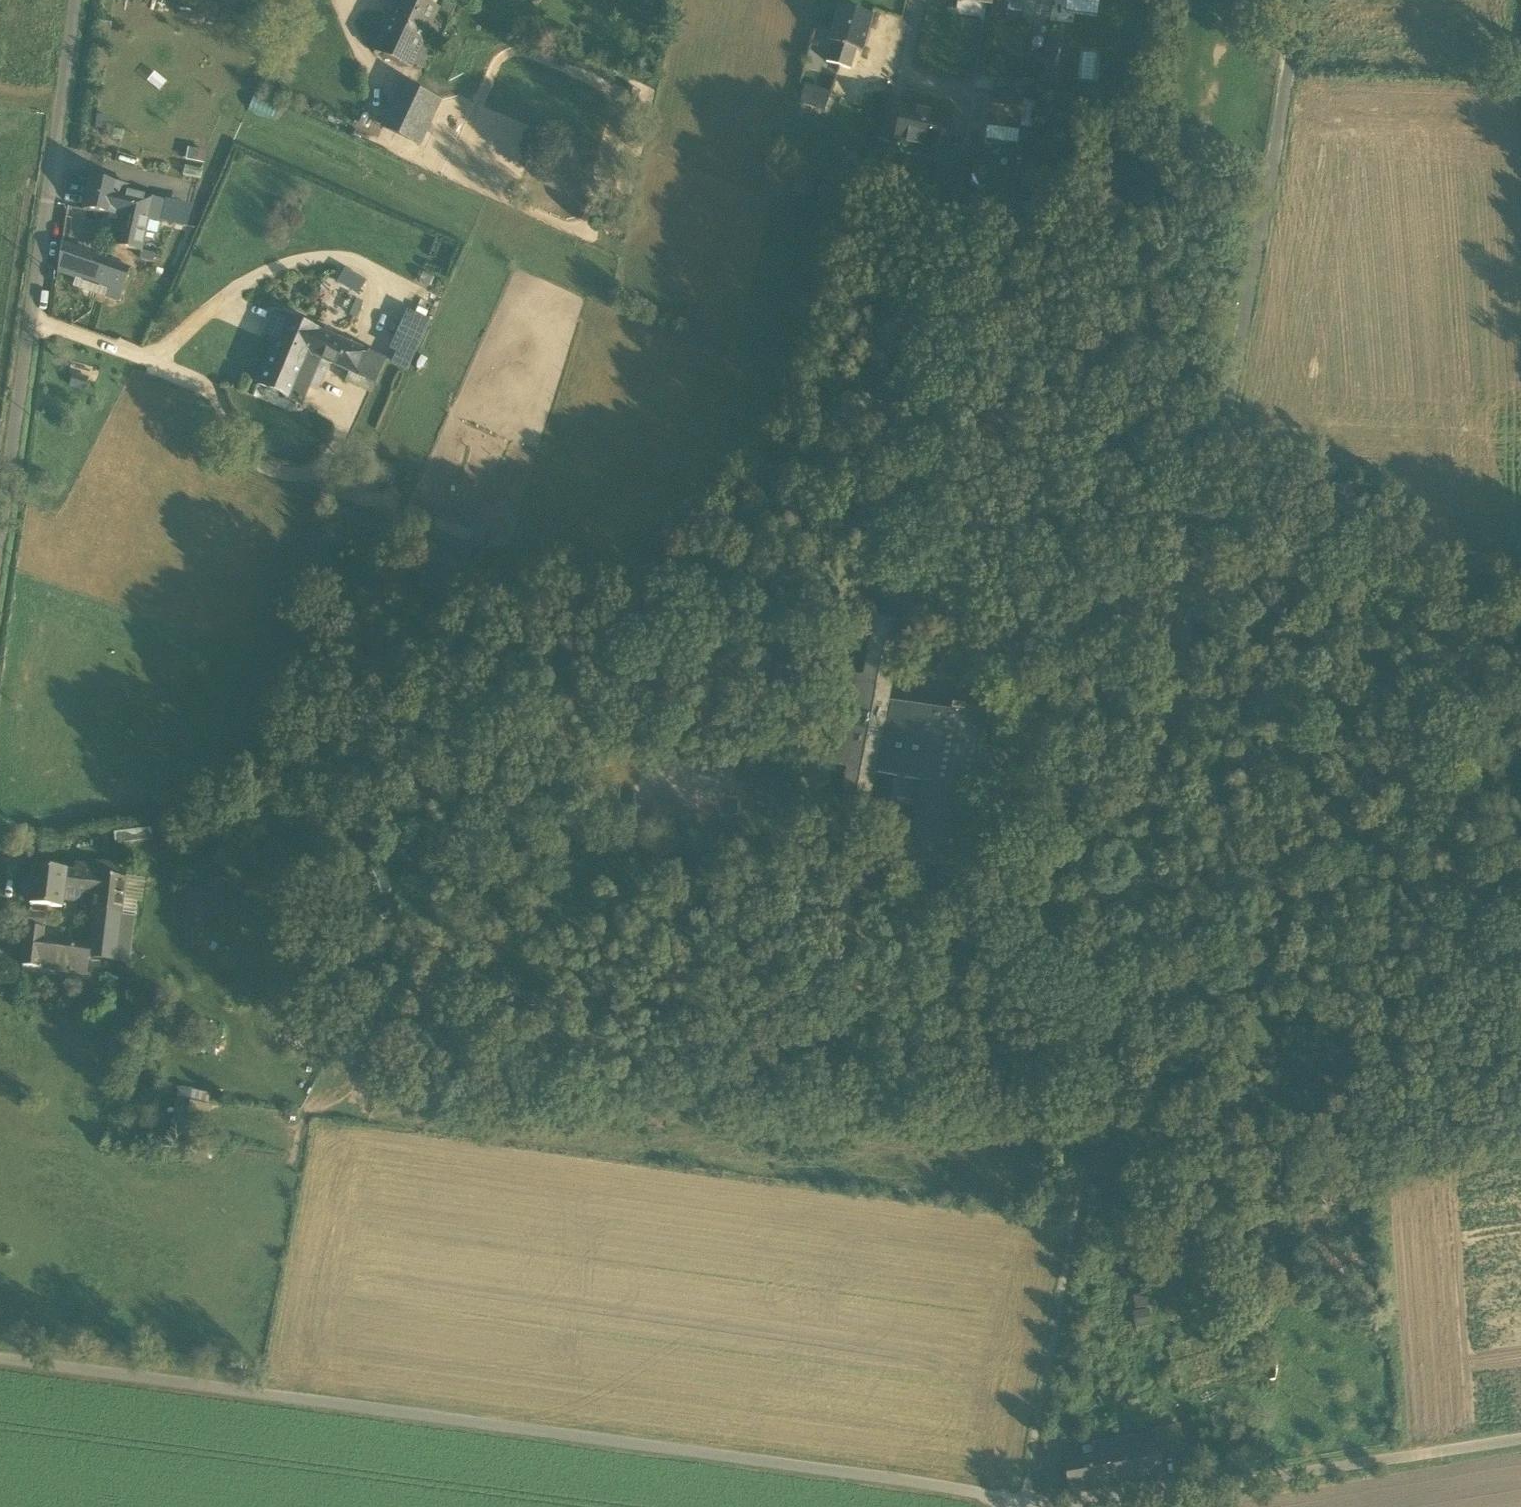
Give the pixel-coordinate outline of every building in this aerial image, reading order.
[(411,68),(412,65),(421,47),(438,10),(416,0),(400,0),(376,51),(411,68)] [(991,15),(992,4),(963,0),(957,0),(956,11),(991,15)] [(1007,12),(1022,14),(1024,0),(1008,0),(1007,12)] [(1022,14),(1022,20),(1034,21),(1037,1),(1028,0),(1025,0),(1024,0),(1022,14)] [(1052,3),(1050,21),(1073,24),(1075,13),(1064,12),(1066,0),(1052,0),(1052,3)] [(1075,13),(1098,16),(1099,3),(1073,0),(1066,0),(1064,12),(1075,13)] [(1052,3),(1037,1),(1034,21),(1033,33),(1048,35),(1050,21),(1052,3)] [(831,42),(833,43),(855,49),(861,50),(871,17),(840,8),(831,42)] [(850,68),(855,49),(833,43),(828,62),(850,68)] [(1047,45),(1042,83),(1055,84),(1060,47),(1047,45)] [(421,47),(412,65),(427,72),(435,53),(421,47)] [(1019,94),(1040,97),(1042,83),(1020,80),(1019,94)] [(416,118),(422,121),(432,99),(403,86),(392,107),(416,118)] [(802,102),(821,108),(825,94),(806,88),(802,102)] [(985,126),(1018,130),(1022,102),(989,98),(985,126)] [(439,103),(432,99),(422,121),(416,118),(410,132),(415,134),(415,135),(386,122),(382,129),(419,146),(439,103)] [(1022,102),(1018,130),(1035,133),(1039,105),(1022,102)] [(386,122),(415,135),(415,134),(410,132),(416,118),(392,107),(386,122)] [(895,144),(932,151),(939,118),(902,110),(895,144)] [(1016,145),(1018,130),(985,126),(984,140),(1016,145)] [(874,155),(884,157),(887,139),(878,137),(877,140),(874,155)] [(207,151),(188,148),(186,158),(186,161),(205,164),(207,151)] [(204,168),(186,165),(184,177),(202,180),(204,168)] [(118,218),(123,218),(127,195),(129,188),(91,181),(85,210),(118,218)] [(114,245),(141,251),(148,219),(161,222),(165,203),(127,195),(123,218),(118,218),(114,245)] [(166,199),(165,203),(161,222),(188,227),(192,209),(183,203),(166,199)] [(119,299),(123,286),(87,273),(93,257),(61,245),(57,276),(119,299)] [(129,270),(93,257),(87,273),(123,286),(129,270)] [(365,281),(344,270),(337,284),(357,294),(365,281)] [(264,340),(275,344),(286,318),(275,313),(264,340)] [(397,351),(413,358),(429,322),(407,313),(391,349),(397,351)] [(257,383),(291,398),(311,354),(320,358),(330,363),(336,365),(345,343),(286,318),(275,344),(257,383)] [(349,371),(375,382),(384,360),(345,343),(336,365),(349,371)] [(407,371),(413,358),(397,351),(392,363),(407,371)] [(308,384),(320,358),(311,354),(291,398),(300,402),(308,384)] [(319,389),(330,363),(320,358),(308,384),(319,389)] [(370,393),(375,382),(349,371),(345,382),(370,393)] [(69,384),(85,390),(88,379),(73,373),(69,384)] [(893,575),(920,580),(921,572),(894,566),(893,575)] [(884,624),(901,627),(904,617),(904,616),(886,613),(884,624)] [(901,627),(903,628),(911,629),(913,618),(904,617),(901,627)] [(937,881),(962,885),(978,795),(1007,800),(1015,757),(987,752),(993,719),(952,712),(951,717),(908,709),(889,705),(903,628),(901,627),(884,624),(876,622),(864,684),(852,682),(837,764),(849,766),(844,791),(871,796),(875,774),(922,783),(906,865),(939,871),(937,881)] [(30,905),(63,909),(65,890),(67,873),(35,869),(30,905)] [(65,890),(90,893),(95,894),(97,876),(67,873),(65,890)] [(95,898),(93,911),(121,914),(125,879),(97,876),(95,894),(95,898)] [(138,881),(125,879),(121,914),(116,960),(129,962),(138,881)] [(181,891),(185,931),(212,928),(211,914),(219,913),(216,888),(181,891)] [(116,960),(121,914),(93,911),(88,953),(88,957),(90,957),(116,960)] [(22,966),(41,968),(43,948),(46,930),(27,928),(22,966)] [(88,953),(43,948),(41,968),(88,974),(90,957),(88,957),(88,953)] [(180,1085),(173,1116),(204,1123),(211,1092),(180,1085)] [(1136,1321),(1149,1321),(1149,1298),(1136,1298),(1136,1321)] [(1155,1434),(1159,1456),(1183,1452),(1179,1426),(1153,1430),(1153,1434),(1155,1434)] [(1065,1461),(1070,1490),(1162,1473),(1159,1456),(1155,1434),(1153,1434),(1094,1445),(1096,1456),(1065,1461)]
